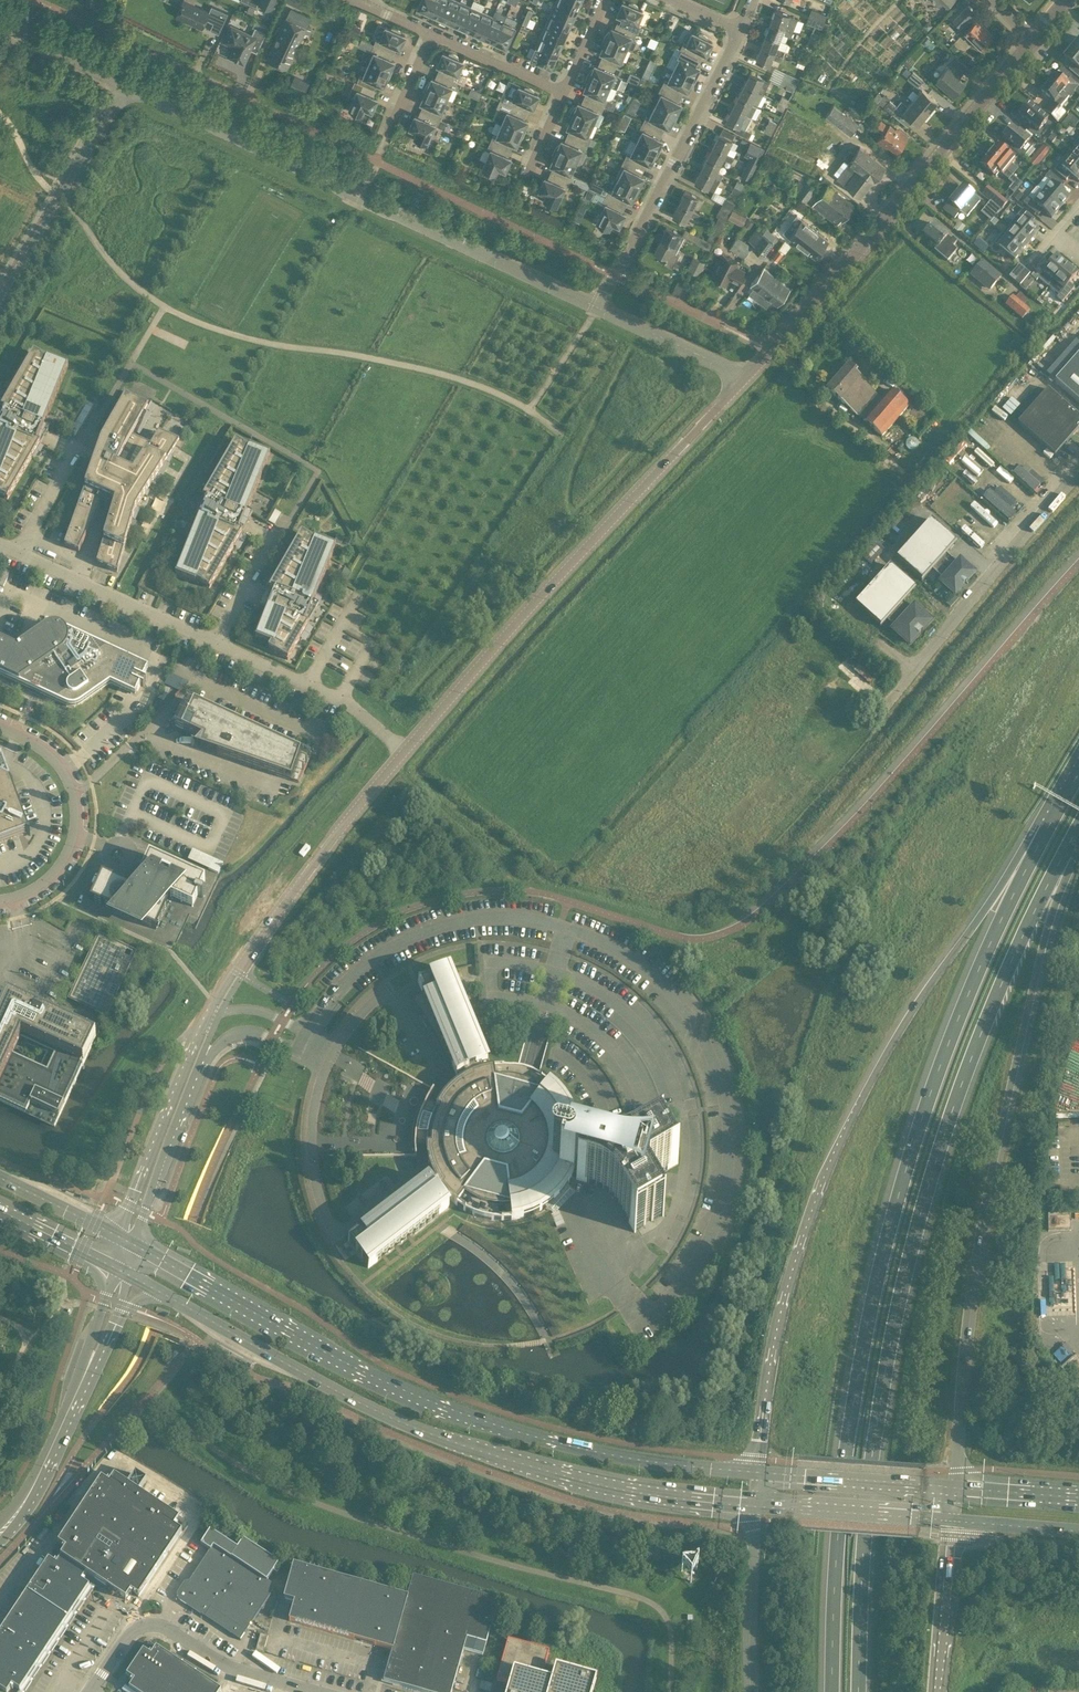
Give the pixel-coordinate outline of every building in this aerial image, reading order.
[(193,4),(185,0),(183,0),(176,15),(202,27),(206,19),(213,22),(210,29),(218,33),(228,13),(211,5),(209,11),(193,4)] [(296,6),(303,9),(308,0),(298,0),(296,6)] [(417,7),(428,12),(434,0),(420,0),(417,7)] [(428,12),(439,17),(447,0),(434,0),(428,12)] [(459,2),(456,0),(447,0),(439,17),(450,22),(459,2)] [(472,31),(481,11),(484,5),(473,0),(470,6),(461,27),(472,31)] [(575,12),(580,1),(578,0),(556,0),(555,3),(575,12)] [(630,2),(628,2),(628,3),(622,1),(617,14),(622,16),(619,23),(637,30),(640,24),(637,22),(642,10),(637,7),(637,6),(636,5),(635,4),(633,3),(632,3),(630,2)] [(470,6),(459,2),(450,22),(461,27),(470,6)] [(550,14),(570,23),(575,12),(555,3),(550,14)] [(255,7),(249,5),(246,11),(252,13),(255,7)] [(967,5),(952,19),(960,26),(959,27),(964,32),(964,31),(973,22),(975,23),(977,20),(976,19),(977,17),(973,13),(974,12),(967,5)] [(811,8),(808,15),(824,21),(827,15),(811,8)] [(775,9),(770,21),(793,30),(798,18),(775,9)] [(494,41),(503,21),(506,14),(495,10),(492,16),(483,36),(494,41)] [(492,16),(481,11),(472,31),(483,36),(492,16)] [(506,14),(503,21),(494,41),(505,46),(517,19),(506,14)] [(545,25),(565,34),(570,23),(550,14),(545,25)] [(821,28),(824,21),(808,15),(806,22),(821,28)] [(306,27),(286,18),(267,59),(287,68),(306,27)] [(255,27),(265,32),(268,25),(256,19),(252,26),(255,28),(255,27)] [(973,22),(964,31),(980,46),(991,34),(977,20),(975,23),(973,22)] [(770,21),(765,33),(779,39),(782,33),(790,36),(793,30),(770,21)] [(932,26),(927,21),(923,26),(928,30),(932,26)] [(637,30),(619,23),(616,29),(611,26),(609,31),(608,30),(607,32),(606,33),(604,35),(603,37),(603,38),(625,48),(626,48),(632,50),(636,41),(634,37),(637,30)] [(354,25),(351,33),(358,36),(361,28),(354,25)] [(540,36),(560,45),(565,34),(545,25),(540,36)] [(265,32),(255,27),(251,35),(231,26),(224,40),(233,45),(228,55),(243,62),(250,48),(256,51),(265,32)] [(376,37),(373,44),(391,52),(394,45),(399,48),(405,35),(399,32),(400,31),(399,30),(398,29),(397,28),(396,28),(395,28),(394,27),(392,27),(391,27),(391,28),(385,26),(379,38),(376,37)] [(518,30),(515,38),(520,40),(523,32),(518,30)] [(700,33),(698,32),(698,34),(692,31),(686,43),(683,42),(680,48),(697,57),(700,51),(706,54),(712,41),(706,38),(707,37),(707,36),(706,35),(704,34),(703,34),(701,33),(700,33)] [(811,31),(809,37),(817,40),(819,34),(811,31)] [(666,41),(668,35),(663,33),(660,38),(666,41)] [(765,33),(760,46),(774,51),(783,55),(788,42),(779,39),(765,33)] [(535,46),(556,55),(560,45),(540,36),(535,46)] [(650,36),(648,45),(655,47),(657,38),(650,36)] [(809,37),(806,43),(814,47),(817,40),(809,37)] [(602,40),(602,42),(601,45),(601,47),(602,47),(600,52),(605,54),(602,60),(620,68),(623,61),(620,60),(625,48),(603,38),(602,40)] [(1070,46),(1078,54),(1078,39),(1075,44),(1074,42),(1070,46)] [(373,52),(368,64),(391,74),(391,72),(392,70),(392,68),(392,67),(393,65),(392,65),(394,60),(388,58),(391,52),(373,44),(370,51),(373,52)] [(959,50),(954,45),(951,49),(956,54),(959,50)] [(535,46),(530,58),(550,67),(556,55),(535,46)] [(774,51),(760,46),(755,59),(769,64),(772,57),(782,61),(784,56),(783,55),(774,51)] [(1070,46),(1067,50),(1069,52),(1063,58),(1075,67),(1070,72),(1073,75),(1078,79),(1078,54),(1070,46)] [(694,63),(697,57),(680,48),(676,55),(679,57),(673,68),(695,79),(696,78),(697,76),(697,75),(697,73),(698,71),(697,70),(699,66),(694,63)] [(442,67),(439,73),(457,81),(460,74),(457,73),(463,60),(457,58),(458,56),(457,55),(456,55),(453,53),(452,53),(451,53),(449,52),(448,54),(442,52),(437,64),(442,67)] [(804,64),(807,58),(799,55),(797,61),(804,64)] [(914,63),(908,58),(904,63),(910,67),(914,63)] [(965,67),(953,58),(936,79),(953,94),(963,82),(957,76),(965,67)] [(586,75),(609,86),(616,89),(622,76),(617,75),(620,68),(602,60),(600,66),(594,64),(592,68),(591,68),(591,69),(590,69),(590,70),(589,71),(588,72),(588,73),(587,74),(586,75)] [(390,75),(391,74),(368,64),(363,76),(360,74),(357,81),(374,89),(377,83),(383,85),(385,81),(386,81),(387,79),(388,78),(389,77),(390,75)] [(695,81),(695,80),(695,79),(673,68),(668,80),(665,78),(661,85),(678,94),(682,88),(687,91),(689,86),(690,87),(691,86),(692,85),(693,84),(694,82),(695,81)] [(921,88),(918,86),(923,79),(913,70),(907,77),(915,84),(913,86),(919,91),(918,91),(912,99),(928,112),(932,107),(931,106),(935,100),(921,88)] [(750,71),(744,83),(763,93),(770,81),(763,78),(750,71)] [(629,72),(626,79),(636,84),(640,77),(629,72)] [(782,78),(795,85),(799,78),(785,72),(782,78)] [(423,88),(446,98),(451,87),(454,88),(457,81),(439,73),(437,79),(431,77),(429,81),(427,83),(426,84),(425,86),(424,87),(423,88)] [(1073,75),(1070,78),(1068,80),(1065,83),(1055,74),(1048,82),(1068,98),(1069,99),(1074,93),(1078,96),(1078,79),(1073,75)] [(310,82),(295,75),(291,84),(306,91),(310,82)] [(585,85),(583,89),(589,92),(586,98),(604,106),(612,109),(615,103),(607,99),(608,99),(612,98),(613,96),(616,89),(609,86),(586,75),(586,76),(586,77),(585,78),(585,79),(585,80),(585,81),(585,82),(584,83),(584,84),(585,85)] [(792,91),(795,85),(782,78),(779,85),(792,91)] [(372,96),(374,89),(357,81),(354,80),(348,94),(354,97),(349,107),(351,108),(350,110),(352,112),(354,113),(355,113),(357,114),(359,114),(360,112),(362,113),(364,108),(371,111),(377,98),(372,96)] [(511,82),(505,95),(509,97),(506,103),(524,111),(527,105),(533,107),(538,94),(533,92),(533,90),(533,89),(532,89),(530,88),(529,87),(528,87),(527,86),(526,86),(525,86),(524,88),(511,82)] [(1048,82),(1041,91),(1052,101),(1043,112),(1058,123),(1065,115),(1058,109),(1068,98),(1048,82)] [(750,102),(751,102),(757,105),(763,93),(744,83),(737,96),(750,102)] [(679,110),(679,108),(679,107),(678,107),(681,103),(675,100),(678,94),(661,85),(658,92),(661,93),(655,105),(677,116),(678,114),(678,113),(679,111),(679,110)] [(425,104),(423,111),(440,119),(444,112),(441,110),(446,98),(423,88),(423,90),(422,91),(422,93),(421,94),(421,96),(421,97),(422,98),(420,102),(425,104)] [(893,114),(898,107),(917,123),(921,117),(923,118),(928,112),(912,99),(907,105),(900,99),(896,104),(883,94),(878,101),(884,105),(883,106),(893,114)] [(778,101),(785,105),(789,99),(781,95),(778,101)] [(751,117),(757,105),(751,102),(750,102),(737,96),(731,107),(751,117)] [(600,113),(604,106),(586,98),(583,104),(578,102),(576,106),(575,106),(573,107),(572,109),(571,110),(570,112),(570,113),(592,123),(597,111),(600,113)] [(507,111),(501,123),(524,133),(525,132),(525,130),(525,129),(526,127),(526,125),(526,124),(525,124),(527,120),(522,117),(524,111),(506,103),(499,100),(496,107),(507,111)] [(785,105),(778,101),(775,107),(782,111),(785,105)] [(790,102),(787,108),(795,113),(799,106),(790,102)] [(825,115),(850,134),(863,117),(852,107),(846,114),(833,104),(825,115)] [(676,118),(677,116),(655,105),(649,117),(646,115),(643,122),(660,131),(663,124),(668,127),(670,123),(671,123),(673,122),(674,121),(675,119),(676,118)] [(1028,105),(1019,116),(1038,132),(1047,120),(1028,105)] [(634,114),(637,109),(630,106),(628,111),(634,114)] [(731,107),(725,119),(737,125),(734,131),(748,138),(751,132),(745,129),(751,117),(731,107)] [(427,142),(434,124),(444,128),(447,121),(440,119),(423,111),(420,117),(414,115),(409,127),(416,131),(414,136),(416,137),(415,139),(416,140),(418,141),(419,142),(421,142),(424,143),(425,141),(427,142)] [(587,135),(592,123),(570,113),(569,114),(568,117),(568,118),(568,120),(568,122),(566,127),(572,129),(569,135),(587,143),(590,136),(587,135)] [(1071,114),(1059,125),(1068,134),(1078,123),(1071,114)] [(466,129),(469,122),(462,119),(459,126),(466,129)] [(769,119),(766,125),(773,129),(776,123),(769,119)] [(888,126),(880,120),(875,127),(882,132),(877,139),(886,146),(887,144),(896,151),(907,136),(898,129),(897,130),(889,124),(888,126)] [(660,146),(661,144),(660,144),(662,139),(657,137),(660,131),(643,122),(639,128),(642,130),(636,142),(658,153),(659,151),(660,148),(660,147),(660,146)] [(523,134),(524,133),(501,123),(496,135),(493,134),(490,141),(508,148),(511,142),(516,145),(518,140),(519,141),(520,139),(521,137),(523,136),(523,134)] [(811,140),(815,143),(805,155),(811,160),(807,165),(818,174),(845,141),(824,124),(811,140)] [(766,125),(763,131),(771,135),(773,129),(766,125)] [(1017,133),(1010,127),(1002,137),(1013,147),(1011,150),(1022,159),(1032,147),(1027,143),(1029,140),(1019,131),(1017,133)] [(456,135),(462,137),(464,131),(458,128),(456,135)] [(718,133),(712,145),(725,152),(731,140),(718,133)] [(553,150),(553,151),(575,161),(581,149),(584,150),(587,143),(569,135),(566,142),(561,139),(559,144),(558,143),(557,145),(555,146),(554,148),(553,150)] [(1057,139),(1053,136),(1048,141),(1052,144),(1057,139)] [(749,158),(747,163),(754,166),(764,147),(750,140),(743,154),(749,157),(749,158)] [(505,155),(508,148),(490,141),(487,147),(490,149),(482,166),(484,167),(483,169),(485,171),(488,172),(489,173),(492,173),(493,171),(495,172),(497,167),(505,170),(510,157),(505,155)] [(657,155),(658,153),(636,142),(630,153),(627,152),(624,158),(641,167),(644,161),(650,164),(652,160),(654,158),(656,157),(657,155)] [(712,145),(706,157),(719,163),(722,158),(731,162),(734,156),(730,154),(725,152),(712,145)] [(1017,170),(1011,166),(1018,156),(1005,146),(1002,150),(996,145),(988,155),(1012,175),(1017,170)] [(843,158),(848,162),(836,177),(845,184),(844,185),(859,196),(883,165),(859,146),(855,153),(850,149),(843,158)] [(1077,150),(1070,158),(1069,159),(1078,167),(1078,151),(1077,149),(1077,150)] [(555,167),(552,173),(570,181),(573,174),(570,173),(575,161),(553,151),(552,152),(552,154),(551,156),(551,157),(551,159),(551,160),(552,160),(550,164),(555,167)] [(1037,152),(1028,163),(1035,169),(1045,158),(1037,152)] [(1008,181),(1012,175),(988,155),(979,165),(993,176),(993,175),(995,177),(999,173),(1008,181)] [(1078,180),(1078,167),(1069,159),(1070,158),(1067,156),(1058,165),(1054,171),(1066,181),(1070,175),(1078,182),(1078,180)] [(719,163),(706,157),(700,168),(713,175),(716,169),(719,163)] [(642,183),(642,181),(641,180),(643,176),(638,173),(641,167),(624,158),(620,165),(623,167),(618,178),(640,190),(640,188),(641,185),(642,183)] [(747,163),(741,174),(748,178),(754,166),(747,163)] [(1037,168),(1040,171),(1043,171),(1046,167),(1041,163),(1037,168)] [(700,168),(694,181),(707,187),(713,191),(720,179),(713,175),(700,168)] [(1051,183),(1043,193),(1060,208),(1069,198),(1057,188),(1061,182),(1049,172),(1045,178),(1051,183)] [(567,188),(570,181),(552,173),(549,179),(544,177),(538,190),(539,190),(537,195),(545,199),(544,201),(546,202),(547,203),(548,204),(550,204),(552,205),(553,205),(554,203),(556,204),(564,186),(567,188)] [(590,181),(573,174),(570,181),(587,188),(590,181)] [(793,195),(803,203),(816,187),(814,187),(818,180),(813,178),(812,178),(802,174),(792,188),(796,192),(793,195)] [(1012,175),(1008,181),(1012,184),(1008,189),(1013,194),(1022,183),(1012,175)] [(639,191),(640,190),(618,178),(612,190),(609,188),(605,195),(623,204),(626,198),(631,200),(633,196),(634,197),(636,195),(636,194),(638,192),(639,191)] [(737,180),(734,186),(741,189),(744,184),(737,180)] [(821,192),(847,212),(853,204),(827,184),(821,192)] [(580,186),(577,192),(583,195),(586,189),(580,186)] [(734,186),(731,192),(738,196),(741,189),(734,186)] [(955,217),(960,211),(966,216),(979,201),(962,187),(944,208),(955,217)] [(619,210),(623,204),(605,195),(596,191),(593,197),(605,203),(596,220),(598,222),(597,224),(598,224),(599,225),(600,226),(601,226),(603,227),(604,228),(606,228),(607,226),(609,227),(611,222),(618,225),(625,213),(619,210)] [(684,191),(678,203),(691,209),(697,197),(684,191)] [(837,224),(840,219),(841,220),(847,212),(821,192),(811,204),(837,224)] [(1018,192),(1013,198),(1018,202),(1023,197),(1018,192)] [(1052,218),(1060,208),(1043,193),(1034,203),(1028,198),(1023,204),(1035,214),(1040,208),(1052,218)] [(1007,203),(996,194),(991,201),(1001,210),(1007,203)] [(725,198),(722,203),(732,208),(735,203),(725,198)] [(990,202),(984,209),(994,218),(1000,211),(990,202)] [(699,213),(691,209),(678,203),(672,215),(685,222),(688,215),(696,219),(699,213)] [(723,225),(732,208),(722,203),(716,215),(718,216),(715,222),(723,225)] [(808,209),(804,214),(813,220),(817,216),(808,209)] [(1014,228),(1030,242),(1038,233),(1030,226),(1034,220),(1022,210),(1010,225),(1014,229),(1014,228)] [(801,218),(788,235),(814,256),(827,238),(801,218)] [(744,225),(749,228),(753,222),(748,219),(744,225)] [(990,224),(994,227),(998,222),(994,219),(990,224)] [(713,229),(708,240),(714,243),(723,225),(715,222),(712,228),(713,229)] [(965,228),(959,223),(953,229),(959,234),(965,228)] [(950,239),(932,224),(923,235),(937,247),(934,251),(947,261),(956,250),(952,247),(957,241),(952,237),(950,239)] [(666,227),(660,239),(673,245),(678,248),(684,236),(681,235),(679,233),(666,227)] [(756,228),(752,233),(769,247),(773,241),(772,240),(762,233),(756,228)] [(762,233),(772,240),(776,235),(766,228),(762,233)] [(1014,229),(1007,237),(1006,238),(1022,251),(1030,242),(1014,228),(1014,229)] [(763,255),(769,247),(752,233),(747,239),(754,244),(752,246),(763,255)] [(1014,261),(1022,251),(1006,238),(1007,237),(1003,234),(994,244),(1014,261)] [(695,242),(710,250),(714,243),(708,240),(698,236),(695,242)] [(732,251),(743,258),(751,245),(737,236),(729,248),(732,250),(732,251)] [(678,248),(660,239),(654,251),(667,258),(664,263),(671,267),(678,254),(675,252),(678,248)] [(982,244),(977,240),(973,246),(977,249),(982,244)] [(783,252),(778,249),(771,257),(776,261),(783,252)] [(715,267),(711,276),(726,284),(729,278),(738,283),(744,271),(735,266),(737,262),(723,254),(718,262),(717,262),(714,267),(715,267)] [(705,261),(704,261),(693,255),(686,268),(698,275),(705,261)] [(1041,265),(1030,277),(1036,281),(1038,279),(1048,287),(1066,266),(1065,265),(1067,263),(1060,258),(1059,260),(1056,257),(1053,261),(1048,256),(1041,265)] [(1001,276),(987,264),(982,261),(971,275),(977,279),(978,277),(991,288),(1001,276)] [(1019,265),(1009,277),(1015,282),(1025,270),(1019,265)] [(1066,266),(1048,287),(1058,296),(1056,298),(1062,303),(1072,291),(1066,286),(1076,274),(1074,272),(1075,270),(1069,265),(1067,267),(1066,266)] [(756,276),(782,296),(789,287),(763,267),(756,276)] [(1025,270),(1015,282),(1020,287),(1025,282),(1030,275),(1025,270)] [(782,296),(756,276),(750,284),(764,295),(759,301),(767,307),(771,301),(776,305),(782,296)] [(676,281),(671,292),(671,293),(677,296),(683,284),(676,281)] [(1020,287),(1025,291),(1030,286),(1025,282),(1020,287)] [(1012,296),(1005,305),(1022,320),(1029,310),(1012,296)] [(1063,314),(1060,311),(1055,312),(1053,315),(1058,319),(1063,314)] [(40,444),(37,442),(68,366),(48,358),(47,360),(34,352),(1,409),(4,411),(0,420),(0,496),(8,500),(40,444)] [(1054,381),(1078,404),(1078,353),(1054,381)] [(827,391),(842,404),(861,382),(854,376),(856,374),(848,367),(827,391)] [(861,382),(842,404),(863,421),(881,400),(876,395),(861,382)] [(881,400),(863,421),(882,437),(909,407),(890,390),(881,400)] [(1018,424),(1017,424),(1055,456),(1078,428),(1078,417),(1046,390),(1018,424)] [(1024,417),(1042,395),(1035,390),(1017,411),(1024,417)] [(101,442),(65,546),(79,552),(99,503),(111,509),(97,564),(117,573),(133,520),(135,521),(140,510),(137,509),(144,497),(147,497),(150,491),(148,491),(152,485),(155,487),(160,476),(158,475),(166,463),(169,464),(172,457),(170,457),(179,442),(159,433),(150,446),(132,438),(148,410),(151,403),(129,393),(125,400),(101,442)] [(83,411),(76,423),(82,427),(89,415),(92,409),(86,406),(83,411)] [(239,531),(247,512),(270,455),(250,447),(249,449),(236,441),(203,498),(206,500),(177,570),(175,575),(195,584),(196,582),(210,589),(242,533),(239,531)] [(1021,466),(1011,476),(1033,496),(1043,486),(1021,466)] [(996,489),(991,496),(1010,512),(1016,505),(996,489)] [(931,520),(914,539),(897,558),(922,581),(921,581),(921,582),(932,570),(943,580),(941,583),(955,595),(962,586),(962,587),(964,585),(966,583),(966,582),(973,574),(960,562),(958,564),(946,554),(957,542),(956,542),(956,543),(931,520)] [(983,554),(987,548),(964,529),(959,535),(983,554)] [(273,593),(267,608),(255,638),(271,645),(268,649),(288,660),(308,624),(305,623),(336,547),(316,539),(315,541),(301,533),(269,590),(273,593)] [(871,564),(885,551),(876,542),(862,556),(871,564)] [(930,622),(914,608),(912,610),(903,602),(915,589),(890,566),(869,589),(855,604),(881,627),(886,621),(895,629),(894,631),(909,645),(920,634),(930,622)] [(0,572),(0,586),(3,587),(10,572),(2,568),(0,572)] [(19,685),(65,706),(68,708),(71,708),(74,708),(77,707),(80,705),(110,685),(124,692),(135,697),(140,686),(143,687),(146,681),(143,680),(148,669),(144,668),(107,650),(61,629),(60,628),(58,627),(56,627),(54,627),(52,627),(49,628),(46,629),(16,650),(11,648),(15,639),(0,632),(0,676),(19,685)] [(202,742),(200,749),(298,783),(310,758),(186,700),(174,726),(200,739),(202,742)] [(0,762),(0,844),(26,834),(30,836),(1,759),(0,762)] [(135,888),(102,873),(89,900),(156,930),(168,903),(165,902),(170,897),(192,907),(197,896),(201,898),(202,898),(204,897),(204,896),(204,894),(203,893),(200,892),(205,881),(149,855),(143,870),(136,864),(131,870),(139,878),(137,882),(140,883),(135,888)] [(218,874),(223,864),(213,860),(208,870),(218,874)] [(69,999),(79,1004),(106,1016),(135,952),(99,935),(69,999)] [(429,1180),(348,1242),(368,1269),(447,1208),(443,1203),(448,1199),(453,1203),(458,1207),(463,1210),(468,1213),(474,1216),(478,1217),(484,1219),(490,1220),(496,1221),(501,1221),(509,1221),(514,1221),(518,1220),(525,1218),(529,1216),(533,1215),(540,1212),(543,1209),(547,1207),(550,1204),(556,1199),(561,1194),(566,1188),(569,1182),(571,1177),(576,1179),(576,1180),(593,1185),(599,1187),(604,1189),(606,1191),(610,1194),(613,1198),(616,1201),(634,1233),(635,1233),(635,1231),(637,1230),(662,1216),(662,1217),(663,1216),(646,1186),(646,1181),(677,1164),(677,1163),(676,1163),(660,1137),(661,1136),(661,1135),(632,1152),(626,1154),(621,1156),(615,1157),(611,1157),(606,1157),(599,1156),(583,1151),(583,1153),(578,1151),(579,1146),(578,1140),(578,1135),(577,1130),(576,1125),(575,1120),(572,1114),(570,1109),(567,1104),(564,1099),(561,1095),(557,1092),(554,1088),(550,1085),(545,1082),(541,1079),(537,1077),(533,1075),(530,1074),(523,1071),(515,1069),(511,1069),(508,1068),(504,1068),(501,1068),(491,1069),(483,1071),(481,1067),(487,1064),(449,971),(448,970),(447,970),(448,972),(419,983),(419,982),(418,983),(422,994),(410,999),(417,1008),(423,1017),(421,1018),(420,1016),(419,1017),(426,1028),(427,1028),(424,1023),(426,1022),(431,1032),(435,1039),(441,1051),(448,1066),(452,1065),(457,1077),(463,1074),(465,1078),(460,1081),(456,1084),(452,1087),(448,1092),(445,1094),(442,1098),(438,1104),(436,1107),(427,1101),(429,1099),(426,1097),(424,1099),(423,1102),(421,1105),(420,1107),(418,1111),(417,1114),(416,1118),(415,1118),(414,1118),(413,1119),(412,1119),(412,1120),(412,1121),(412,1122),(412,1123),(413,1124),(414,1125),(413,1127),(410,1127),(409,1126),(408,1127),(410,1128),(413,1128),(413,1131),(412,1134),(412,1136),(412,1139),(412,1141),(412,1144),(412,1147),(415,1147),(416,1144),(426,1144),(426,1147),(427,1153),(427,1155),(429,1164),(431,1171),(432,1174),(436,1183),(433,1186),(429,1180)] [(0,1012),(0,1101),(26,1113),(24,1115),(53,1129),(96,1038),(7,997),(0,1012)] [(40,1572),(0,1631),(0,1688),(6,1691),(7,1691),(11,1687),(13,1689),(14,1687),(20,1690),(89,1586),(84,1582),(85,1580),(83,1579),(86,1574),(126,1600),(129,1595),(132,1596),(133,1594),(139,1598),(182,1533),(176,1529),(177,1527),(175,1526),(179,1520),(114,1477),(110,1482),(108,1481),(107,1483),(101,1479),(58,1544),(64,1548),(62,1550),(64,1552),(58,1562),(56,1560),(54,1562),(49,1559),(40,1572)] [(243,1540),(237,1549),(210,1531),(201,1543),(200,1545),(210,1551),(185,1589),(186,1598),(190,1600),(189,1602),(190,1608),(240,1641),(276,1587),(267,1581),(278,1564),(243,1540)] [(389,1660),(383,1681),(420,1691),(451,1691),(463,1651),(482,1656),(498,1601),(413,1577),(407,1597),(293,1565),(283,1599),(294,1602),(289,1621),(391,1650),(388,1659),(389,1660)] [(668,1582),(701,1581),(700,1567),(694,1567),(694,1566),(668,1566),(668,1582)] [(263,1653),(268,1636),(260,1634),(255,1651),(263,1653)] [(497,1681),(506,1683),(510,1684),(508,1691),(592,1691),(596,1680),(556,1668),(552,1681),(541,1678),(548,1653),(509,1641),(497,1681)] [(221,1690),(156,1647),(152,1653),(150,1651),(149,1654),(143,1650),(126,1675),(132,1679),(131,1681),(133,1682),(129,1688),(135,1691),(220,1691),(221,1690)]
